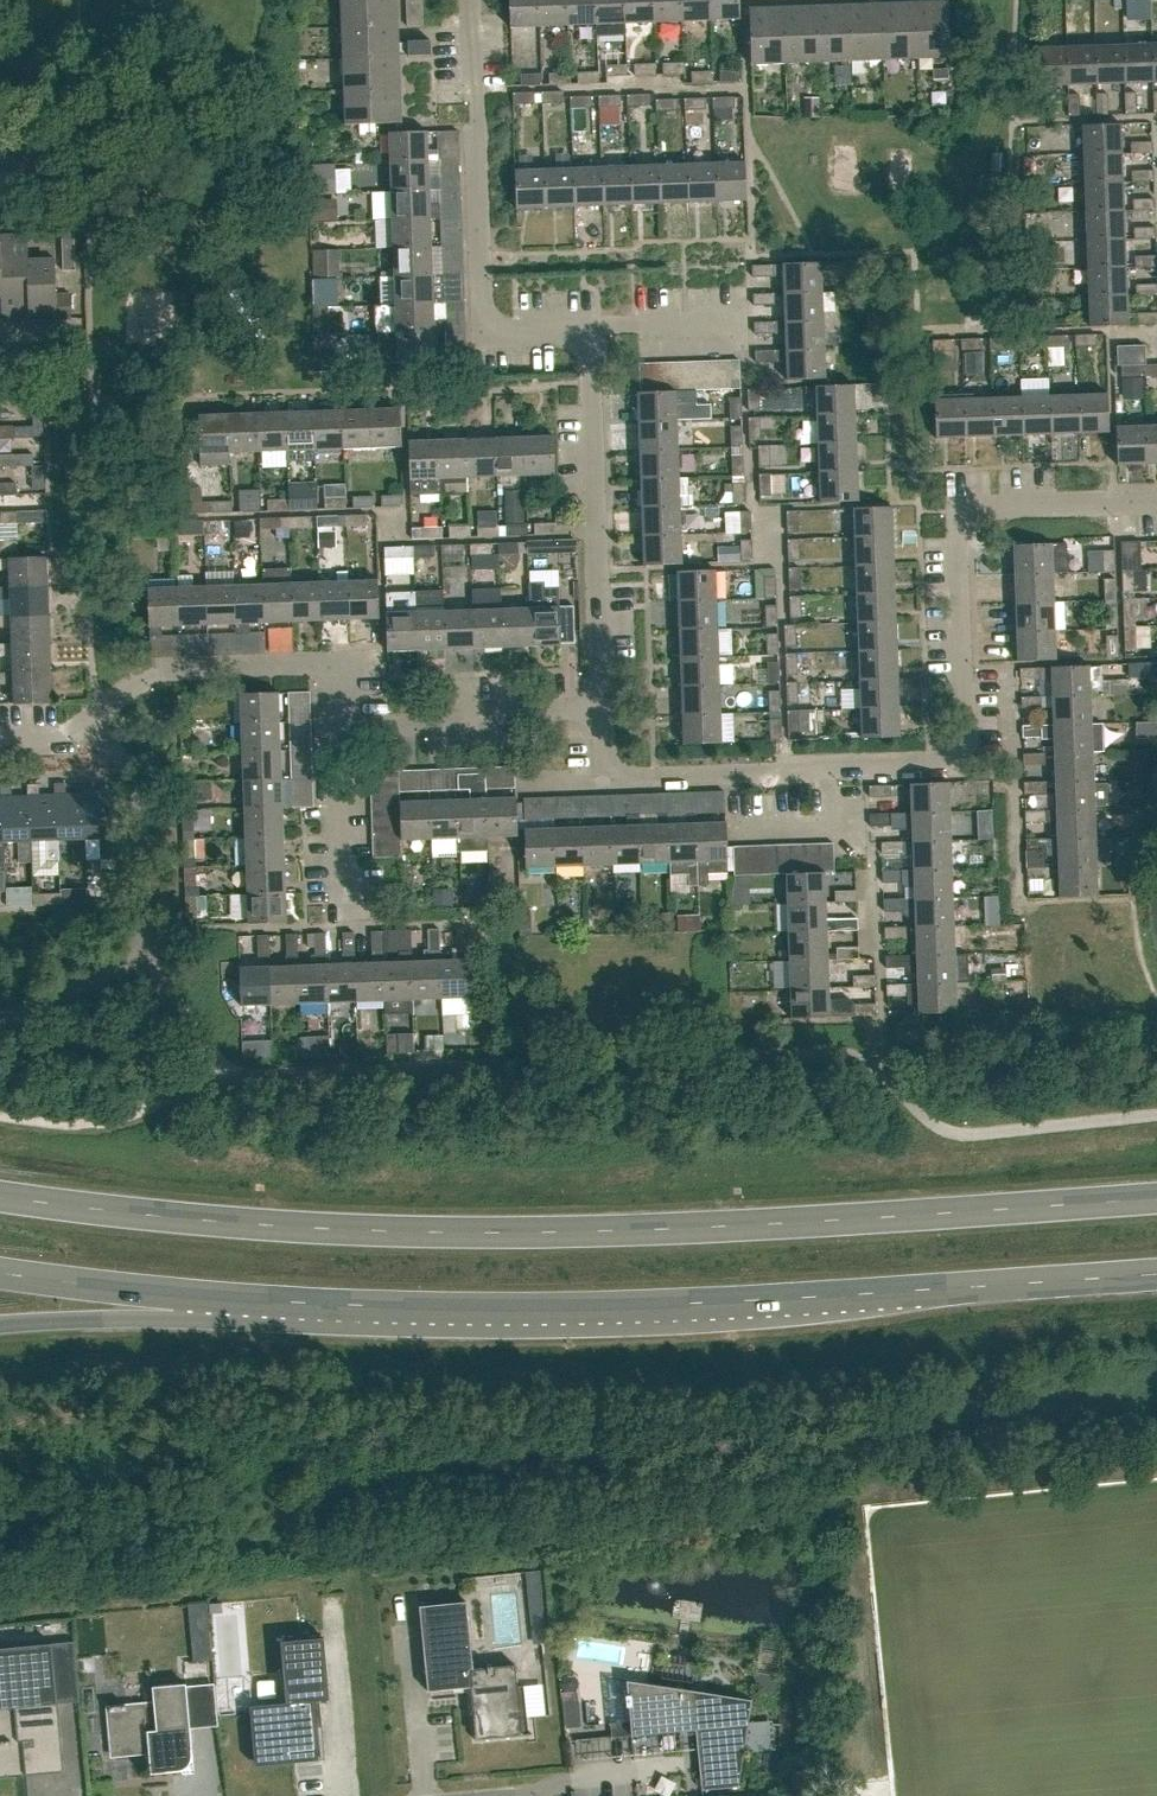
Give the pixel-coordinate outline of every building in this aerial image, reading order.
[(344,126),(395,124),(391,0),(340,0),(344,126)] [(539,27),(538,0),(509,0),(510,28),(539,27)] [(567,26),(567,0),(538,0),(539,27),(567,26)] [(596,25),(595,0),(567,0),(567,26),(596,25)] [(624,24),(624,0),(595,0),(596,25),(624,24)] [(653,23),(652,0),(624,0),(624,24),(653,23)] [(681,22),(681,0),(652,0),(653,23),(681,22)] [(710,21),(709,0),(681,0),(681,22),(710,21)] [(710,21),(740,20),(739,0),(709,0),(710,21)] [(407,11),(423,10),(423,2),(407,3),(407,11)] [(751,66),(753,65),(949,58),(948,28),(947,7),(749,14),(751,66)] [(407,18),(423,18),(423,10),(407,11),(407,18)] [(423,18),(407,18),(408,26),(424,26),(423,18)] [(409,57),(431,56),(430,41),(408,42),(409,57)] [(1125,84),(1153,83),(1152,44),(1123,45),(1125,84)] [(1096,85),(1125,84),(1123,45),(1095,46),(1096,85)] [(1068,86),(1096,85),(1095,46),(1067,47),(1068,86)] [(1039,87),(1068,86),(1067,47),(1037,48),(1039,87)] [(663,74),(684,74),(683,63),(662,64),(663,74)] [(635,75),(655,74),(655,64),(634,65),(635,75)] [(606,76),(627,76),(627,65),(605,66),(606,76)] [(720,82),(742,81),(741,71),(720,72),(720,82)] [(691,83),(713,82),(712,72),(691,72),(691,83)] [(578,83),(598,83),(598,73),(577,73),(578,83)] [(549,85),(570,84),(569,74),(549,75),(549,85)] [(520,86),(542,85),(541,75),(520,76),(520,86)] [(1125,114),(1136,113),(1135,93),(1124,93),(1125,114)] [(628,106),(648,105),(648,94),(627,95),(628,106)] [(1097,115),(1107,114),(1107,94),(1096,94),(1097,115)] [(599,107),(620,106),(619,95),(598,96),(599,107)] [(1068,116),(1080,116),(1079,95),(1068,95),(1068,116)] [(1040,117),(1051,117),(1050,96),(1039,96),(1040,115),(1040,117)] [(542,109),(545,109),(563,109),(562,97),(541,98),(542,109)] [(570,108),(591,107),(591,97),(570,97),(570,108)] [(713,109),(733,108),(733,97),(712,98),(713,109)] [(512,110),(534,109),(533,98),(511,99),(512,110)] [(684,109),(705,109),(705,98),(684,99),(684,109)] [(655,110),(677,110),(677,99),(655,100),(655,110)] [(1083,156),(1123,155),(1121,125),(1082,126),(1083,156)] [(428,131),(388,133),(389,163),(429,161),(429,162),(459,161),(459,150),(428,151),(428,131)] [(1131,154),(1153,154),(1152,143),(1131,143),(1131,154)] [(1084,184),(1124,183),(1123,155),(1083,156),(1084,184)] [(430,190),(429,162),(429,161),(389,163),(391,191),(430,190)] [(715,163),(717,202),(746,201),(745,162),(715,163)] [(688,203),(717,202),(715,163),(687,164),(688,203)] [(334,164),(317,165),(308,165),(309,193),(335,192),(334,164)] [(660,204),(688,203),(687,164),(658,165),(660,204)] [(631,205),(660,204),(658,165),(630,166),(631,205)] [(603,206),(631,205),(630,166),(601,167),(603,206)] [(574,207),(603,206),(601,167),(573,168),(574,207)] [(546,208),(574,207),(573,168),(544,169),(546,208)] [(516,210),(546,208),(544,169),(515,171),(516,210)] [(1133,183),(1154,182),(1153,171),(1132,172),(1133,183)] [(439,190),(460,189),(460,179),(438,179),(439,190)] [(1085,213),(1125,211),(1124,183),(1084,184),(1085,213)] [(430,190),(391,191),(392,220),(431,218),(461,217),(461,206),(431,208),(430,190)] [(1134,212),(1155,211),(1154,200),(1133,201),(1134,212)] [(309,202),(309,228),(326,228),(327,202),(309,202)] [(76,271),(74,211),(71,211),(71,212),(61,213),(63,271),(76,271)] [(1086,241),(1126,240),(1125,211),(1085,213),(1086,241)] [(432,247),(431,218),(392,220),(393,248),(432,247)] [(1135,240),(1156,239),(1155,228),(1134,229),(1135,240)] [(27,246),(54,246),(54,234),(0,236),(0,297),(1,297),(2,322),(71,320),(70,295),(56,295),(55,259),(28,260),(27,246)] [(441,246),(462,246),(461,235),(440,236),(441,246)] [(1087,269),(1127,268),(1126,240),(1086,241),(1087,269)] [(394,277),(433,275),(432,247),(393,248),(394,277)] [(1136,268),(1156,267),(1156,256),(1135,257),(1136,268)] [(783,294),(822,292),(821,263),(782,264),(783,294)] [(442,275),(463,274),(463,264),(441,265),(442,275)] [(751,277),(772,276),(772,264),(757,265),(751,265),(751,277)] [(1088,298),(1128,296),(1127,268),(1087,269),(1088,298)] [(443,303),(443,304),(464,303),(464,292),(463,274),(442,275),(433,275),(394,277),(395,305),(434,303),(443,303)] [(1156,296),(1156,285),(1137,286),(1137,297),(1156,296)] [(784,322),(823,321),(822,292),(783,294),(784,322)] [(752,305),(773,304),(773,293),(752,294),(752,305)] [(1128,296),(1088,298),(1089,328),(1129,327),(1128,296)] [(396,333),(435,332),(434,303),(395,305),(396,333)] [(1156,325),(1156,313),(1138,314),(1138,325),(1156,325)] [(443,332),(465,331),(465,320),(443,321),(443,332)] [(785,351),(824,349),(823,321),(784,322),(785,351)] [(753,334),(774,333),(774,322),(753,323),(753,334)] [(435,332),(396,333),(397,363),(437,361),(436,360),(435,332)] [(1075,347),(1096,346),(1096,335),(1075,336),(1075,347)] [(1046,348),(1068,347),(1068,336),(1046,337),(1046,348)] [(1018,349),(1039,348),(1039,337),(1018,338),(1018,349)] [(961,351),(982,350),(982,339),(961,340),(961,351)] [(990,350),(1010,349),(1010,339),(989,339),(990,350)] [(932,352),(954,351),(953,340),(931,341),(932,352)] [(1118,366),(1121,366),(1146,365),(1145,346),(1117,347),(1118,366)] [(445,361),(450,361),(466,360),(466,348),(444,349),(444,360),(445,361)] [(824,349),(785,351),(786,380),(825,379),(824,349)] [(754,362),(776,361),(775,350),(754,351),(754,362)] [(723,361),(724,390),(739,389),(738,360),(723,361)] [(696,391),(710,390),(709,361),(695,362),(696,391)] [(710,390),(724,390),(723,361),(709,361),(710,390)] [(682,391),(696,391),(695,362),(681,363),(682,391)] [(654,392),(668,392),(667,363),(653,364),(654,392)] [(676,391),(682,391),(681,363),(667,363),(668,392),(676,391)] [(639,392),(654,392),(653,364),(638,364),(639,392)] [(1121,366),(1122,377),(1156,376),(1156,365),(1146,365),(1121,366)] [(815,416),(854,415),(853,385),(814,386),(815,416)] [(747,410),(758,409),(757,389),(746,389),(747,410)] [(637,422),(677,421),(676,391),(668,392),(654,392),(639,392),(636,392),(637,422)] [(1078,395),(1079,434),(1109,433),(1107,394),(1078,395)] [(1050,435),(1079,434),(1078,395),(1049,396),(1050,435)] [(1022,436),(1050,435),(1049,396),(1020,397),(1022,436)] [(993,437),(1022,436),(1020,397),(992,398),(993,437)] [(731,419),(741,419),(740,398),(730,398),(731,419)] [(965,438),(993,437),(992,398),(963,399),(965,438)] [(935,439),(965,438),(963,399),(933,400),(935,439)] [(370,410),(372,449),(401,448),(400,408),(370,410)] [(343,450),(372,449),(370,410),(342,411),(343,450)] [(315,451),(343,450),(342,411),(313,412),(315,451)] [(315,461),(315,451),(313,412),(285,413),(286,452),(287,462),(315,461)] [(258,453),(286,452),(285,413),(256,414),(258,453)] [(230,454),(258,453),(256,414),(228,415),(230,454)] [(230,464),(230,454),(228,415),(198,416),(200,455),(201,455),(201,465),(230,464)] [(816,444),(855,443),(854,415),(815,416),(816,444)] [(748,438),(757,438),(759,438),(758,417),(748,417),(748,438)] [(678,449),(677,421),(637,422),(638,451),(678,449)] [(1117,465),(1147,464),(1146,425),(1116,426),(1117,465)] [(1156,464),(1156,425),(1146,425),(1147,464),(1156,464)] [(14,438),(13,426),(0,426),(0,438),(14,438)] [(732,448),(742,447),(741,426),(731,427),(732,448)] [(523,437),(525,476),(554,474),(553,436),(523,437)] [(496,477),(525,476),(523,437),(495,438),(496,477)] [(468,478),(496,477),(495,438),(466,439),(468,478)] [(466,439),(438,440),(439,479),(468,478),(466,439)] [(410,495),(440,494),(439,479),(438,440),(408,441),(410,495)] [(817,473),(856,471),(855,443),(816,444),(817,473)] [(758,467),(768,466),(768,445),(757,446),(758,467)] [(639,479),(679,477),(678,449),(638,451),(639,479)] [(15,466),(33,466),(34,466),(33,454),(0,455),(0,467),(15,466)] [(733,477),(743,476),(742,455),(732,455),(733,477)] [(33,466),(33,489),(46,489),(45,466),(34,466),(33,466)] [(856,471),(817,473),(818,502),(857,501),(856,471)] [(759,495),(770,495),(769,474),(758,474),(759,495)] [(641,507),(680,506),(679,477),(639,479),(641,507)] [(16,495),(16,483),(0,484),(0,496),(16,495)] [(734,506),(744,505),(743,484),(733,484),(734,506)] [(382,507),(403,506),(402,495),(381,496),(382,507)] [(353,508),(374,507),(374,496),(353,497),(353,508)] [(325,509),(346,508),(345,497),(324,498),(325,509)] [(296,510),(317,509),(317,498),(296,499),(296,510)] [(268,511),(289,510),(289,499),(267,500),(268,511)] [(239,512),(260,512),(260,500),(239,501),(239,512)] [(211,513),(232,513),(232,501),(210,502),(211,513)] [(733,521),(733,503),(718,502),(718,521),(733,521)] [(642,536),(681,534),(680,506),(641,507),(642,536)] [(853,538),(892,537),(891,507),(852,508),(853,538)] [(17,523),(17,511),(0,512),(0,524),(17,523)] [(31,511),(17,511),(18,523),(32,523),(31,511)] [(740,532),(751,532),(750,511),(739,511),(740,532)] [(786,532),(797,531),(796,511),(785,511),(786,532)] [(346,527),(367,526),(366,515),(345,516),(346,527)] [(317,528),(338,527),(338,516),(317,517),(317,528)] [(289,529),(310,528),(310,517),(288,518),(289,529)] [(260,530),(281,529),(281,518),(260,519),(260,530)] [(535,535),(556,534),(555,523),(534,524),(535,535)] [(506,536),(527,535),(527,524),(506,525),(506,536)] [(478,537),(499,536),(498,525),(477,526),(478,537)] [(449,538),(470,537),(470,526),(449,527),(449,538)] [(421,539),(442,538),(442,527),(420,528),(421,539)] [(681,534),(642,536),(643,565),(682,564),(681,534)] [(854,566),(893,565),(892,537),(853,538),(854,566)] [(741,562),(752,561),(751,539),(740,540),(741,562)] [(787,561),(798,560),(797,539),(786,539),(787,561)] [(18,552),(18,540),(0,540),(0,553),(18,552)] [(1133,570),(1141,570),(1140,541),(1121,542),(1122,570),(1133,570)] [(527,553),(548,553),(548,542),(526,542),(527,553)] [(498,555),(520,554),(519,543),(498,543),(498,555)] [(1014,575),(1053,573),(1068,573),(1067,543),(1013,545),(1014,575)] [(470,556),(491,555),(491,544),(470,545),(470,556)] [(442,557),(463,556),(462,545),(441,546),(442,557)] [(413,547),(413,558),(434,557),(434,546),(413,547)] [(406,547),(384,548),(385,559),(406,558),(406,547)] [(1103,572),(1115,572),(1114,551),(1102,551),(1103,572)] [(10,589),(48,587),(47,558),(10,559),(10,558),(0,559),(0,571),(9,570),(10,586),(10,589)] [(551,580),(550,560),(520,561),(521,580),(551,580)] [(855,595),(894,593),(893,565),(854,566),(855,595)] [(789,589),(799,589),(799,567),(788,568),(789,589)] [(677,601),(716,600),(715,570),(676,572),(677,601)] [(1134,591),(1133,570),(1122,570),(1123,592),(1134,591)] [(1015,603),(1054,602),(1053,573),(1014,575),(1015,603)] [(765,599),(776,599),(775,577),(764,578),(765,599)] [(1104,601),(1116,600),(1115,579),(1103,580),(1104,601)] [(348,581),(349,620),(379,619),(378,580),(348,581)] [(321,621),(349,620),(348,581),(320,582),(321,621)] [(292,622),(321,621),(320,582),(291,583),(292,622)] [(529,583),(529,608),(531,647),(561,646),(560,642),(575,642),(573,606),(559,606),(558,588),(540,589),(540,582),(529,583)] [(263,584),(264,623),(292,622),(291,583),(263,584)] [(236,624),(264,623),(263,584),(234,585),(236,624)] [(207,625),(236,624),(234,585),(206,586),(207,625)] [(11,615),(11,617),(49,616),(48,587),(10,589),(10,586),(0,587),(0,599),(10,599),(11,615)] [(179,626),(207,625),(206,586),(177,587),(179,626)] [(161,627),(179,626),(177,587),(148,588),(149,627),(150,627),(151,657),(162,657),(161,637),(162,637),(161,627)] [(503,648),(501,609),(500,588),(472,589),(473,610),(474,649),(503,648)] [(415,595),(416,612),(417,651),(446,650),(444,611),(443,591),(415,591),(415,595)] [(856,623),(895,622),(894,593),(855,595),(856,623)] [(387,650),(387,652),(417,651),(416,612),(415,595),(385,596),(387,650)] [(790,618),(801,617),(800,596),(789,597),(790,618)] [(1124,621),(1135,620),(1134,599),(1123,599),(1124,621)] [(678,630),(717,628),(716,600),(677,601),(678,630)] [(1016,632),(1055,630),(1054,602),(1015,603),(1016,632)] [(766,628),(777,627),(776,606),(765,607),(766,628)] [(503,648),(531,647),(529,608),(501,609),(503,648)] [(1105,629),(1117,629),(1116,608),(1104,608),(1105,629)] [(446,650),(474,649),(473,610),(444,611),(446,650)] [(49,616),(11,617),(11,615),(0,615),(0,627),(11,627),(12,644),(12,646),(50,644),(49,616)] [(857,652),(896,650),(895,622),(856,623),(857,652)] [(785,647),(796,647),(795,625),(784,625),(785,647)] [(679,658),(718,656),(717,628),(678,630),(679,658)] [(1125,649),(1136,649),(1135,628),(1124,628),(1125,649)] [(1055,630),(1016,632),(1017,661),(1056,660),(1055,630)] [(208,655),(219,655),(218,634),(207,634),(208,655)] [(767,655),(778,655),(777,634),(766,635),(767,655)] [(179,656),(190,656),(190,635),(178,635),(179,656)] [(1107,659),(1118,658),(1117,636),(1106,637),(1107,659)] [(13,674),(51,673),(50,644),(12,646),(12,644),(0,644),(0,656),(12,656),(13,673),(13,674)] [(858,680),(897,679),(896,650),(857,652),(858,680)] [(786,675),(797,675),(796,654),(785,654),(786,675)] [(680,686),(719,685),(718,656),(679,658),(680,686)] [(767,684),(779,684),(778,663),(767,664),(767,684)] [(1051,678),(1051,697),(1091,696),(1089,665),(1050,667),(1020,669),(1020,680),(1051,678)] [(13,674),(13,673),(0,673),(0,685),(13,684),(14,704),(52,702),(51,673),(13,674)] [(859,709),(898,707),(897,679),(858,680),(859,709)] [(787,704),(797,703),(797,683),(786,683),(787,704)] [(682,715),(720,713),(719,685),(680,686),(682,715)] [(768,713),(779,712),(779,691),(768,691),(768,713)] [(241,723),(280,722),(279,692),(240,694),(241,723)] [(1021,709),(1042,708),(1042,696),(1021,697),(1021,709)] [(1052,725),(1091,724),(1091,696),(1051,697),(1052,725)] [(898,707),(859,709),(860,738),(899,737),(898,707)] [(290,722),(311,722),(311,710),(289,711),(290,722)] [(816,731),(815,710),(787,711),(788,732),(816,731)] [(720,713),(682,715),(683,744),(721,743),(720,713)] [(769,741),(775,741),(780,741),(780,720),(769,720),(769,741)] [(242,752),(281,751),(280,722),(241,723),(242,752)] [(1053,754),(1092,753),(1104,752),(1103,723),(1091,724),(1052,725),(1022,726),(1022,738),(1053,737),(1053,754)] [(1135,724),(1136,739),(1156,738),(1156,723),(1135,724)] [(291,751),(312,750),(312,739),(290,740),(291,751)] [(243,780),(282,779),(281,751),(242,752),(243,780)] [(1023,765),(1044,764),(1044,753),(1023,754),(1023,765)] [(1054,782),(1093,781),(1092,753),(1053,754),(1054,782)] [(503,788),(504,788),(514,787),(514,766),(503,767),(503,788)] [(292,779),(313,779),(313,767),(291,768),(292,779)] [(486,798),(485,767),(474,768),(475,785),(470,791),(469,791),(469,799),(457,799),(459,838),(460,838),(460,851),(488,851),(487,837),(486,798)] [(447,790),(458,789),(457,768),(446,769),(447,790)] [(418,791),(429,790),(428,769),(417,770),(418,791)] [(370,786),(399,785),(398,770),(370,771),(370,786)] [(244,809),(283,807),(282,779),(243,780),(244,809)] [(1055,811),(1094,809),(1094,806),(1108,806),(1107,783),(1093,783),(1093,781),(1054,782),(1055,810),(1055,811)] [(84,839),(85,839),(85,838),(99,838),(100,859),(113,859),(113,837),(112,837),(110,793),(92,793),(92,782),(81,783),(81,793),(83,794),(84,839)] [(911,813),(950,812),(949,782),(910,784),(911,813)] [(1024,794),(1045,793),(1045,782),(1024,783),(1024,794)] [(83,794),(81,793),(65,794),(65,783),(54,784),(54,795),(56,794),(57,840),(58,840),(58,839),(73,839),(73,860),(86,860),(85,839),(84,839),(83,794)] [(56,794),(54,795),(38,795),(38,784),(27,785),(27,796),(29,795),(30,841),(31,841),(31,862),(32,876),(59,875),(59,861),(58,840),(57,840),(56,794)] [(27,796),(11,796),(11,785),(0,786),(0,791),(0,796),(2,796),(3,842),(4,842),(18,841),(19,862),(31,862),(31,841),(30,841),(29,795),(27,796)] [(371,800),(399,799),(399,785),(370,786),(371,800)] [(869,797),(891,797),(890,785),(869,786),(869,797)] [(713,813),(724,812),(724,798),(724,791),(713,791),(713,813)] [(685,823),(668,823),(667,823),(669,862),(668,862),(668,874),(687,874),(688,886),(698,885),(696,822),(695,792),(684,792),(685,823)] [(669,862),(667,823),(668,823),(667,793),(656,793),(657,824),(639,824),(640,863),(668,862),(669,862)] [(639,824),(638,794),(627,794),(628,825),(610,825),(612,865),(640,863),(639,824)] [(599,816),(610,816),(610,795),(599,795),(599,816)] [(293,808),(299,808),(314,807),(314,796),(292,797),(293,808)] [(571,817),(575,817),(582,817),(581,796),(570,796),(571,817)] [(487,837),(516,836),(515,797),(486,798),(487,837)] [(542,818),(553,818),(553,797),(542,797),(542,818)] [(400,813),(399,801),(399,799),(371,800),(371,814),(400,813)] [(430,839),(459,838),(457,799),(429,800),(430,839)] [(401,840),(430,839),(429,800),(399,801),(400,813),(400,827),(401,840)] [(245,837),(284,836),(283,807),(244,809),(245,837)] [(1025,822),(1056,821),(1056,839),(1095,838),(1094,809),(1055,811),(1055,810),(1025,811),(1025,822)] [(183,832),(194,831),(194,810),(183,810),(183,832)] [(990,811),(976,811),(977,823),(991,822),(990,811)] [(912,841),(951,840),(950,812),(911,813),(870,815),(871,827),(892,826),(895,830),(912,829),(912,841)] [(372,828),(400,827),(400,813),(371,814),(372,828)] [(696,822),(698,885),(707,885),(707,873),(727,872),(726,860),(725,821),(696,822)] [(583,866),(612,865),(610,825),(582,827),(583,866)] [(401,841),(401,840),(400,827),(372,828),(372,842),(401,841)] [(555,867),(583,866),(582,827),(553,828),(555,867)] [(525,868),(555,867),(553,828),(524,829),(525,868)] [(246,866),(285,865),(284,836),(245,837),(246,866)] [(184,860),(195,860),(195,838),(184,839),(184,860)] [(1057,868),(1096,866),(1095,838),(1056,839),(1057,868)] [(1026,851),(1047,850),(1047,839),(1026,840),(1026,851)] [(913,870),(952,869),(951,840),(912,841),(913,870)] [(401,841),(372,842),(373,857),(401,856),(401,841)] [(882,854),(903,853),(903,842),(882,843),(882,854)] [(819,844),(820,872),(834,872),(834,871),(834,855),(833,843),(819,844)] [(792,873),(806,873),(805,844),(791,845),(792,873)] [(806,873),(820,872),(819,844),(805,844),(806,873)] [(763,874),(777,874),(776,845),(762,846),(763,874)] [(777,874),(792,873),(791,845),(776,845),(777,874)] [(734,875),(749,875),(748,846),(733,847),(734,875)] [(749,875),(763,874),(762,846),(748,846),(749,875)] [(247,895),(286,893),(285,865),(246,866),(247,895)] [(1096,866),(1057,868),(1058,897),(1097,895),(1096,866)] [(185,889),(196,888),(196,867),(185,867),(185,889)] [(1027,879),(1048,878),(1047,867),(1027,868),(1027,879)] [(914,898),(953,897),(952,869),(913,870),(883,871),(883,883),(903,883),(907,886),(914,886),(914,898)] [(787,903),(826,902),(825,872),(786,874),(787,903)] [(835,903),(857,902),(856,891),(835,891),(835,903)] [(286,893),(247,895),(248,924),(287,923),(286,893)] [(197,895),(186,896),(186,917),(197,917),(197,895)] [(984,910),(998,909),(998,896),(984,896),(984,910)] [(915,927),(954,925),(953,897),(914,898),(884,899),(884,912),(902,911),(908,915),(915,915),(915,927)] [(827,930),(827,931),(858,930),(857,919),(827,920),(826,902),(787,903),(788,931),(827,930)] [(636,906),(615,906),(615,926),(636,926),(636,906)] [(916,955),(955,954),(954,925),(915,927),(916,955)] [(885,939),(906,938),(906,927),(885,928),(885,939)] [(440,960),(441,999),(470,998),(469,959),(468,959),(467,929),(456,929),(457,960),(440,960)] [(440,960),(439,930),(428,930),(429,950),(424,950),(424,961),(412,961),(411,961),(412,1000),(441,999),(440,960)] [(828,958),(827,931),(827,930),(788,931),(789,960),(828,958)] [(412,1000),(411,961),(412,961),(410,931),(399,931),(400,962),(383,962),(384,1001),(412,1000)] [(355,1002),(384,1001),(383,962),(382,932),(371,932),(372,963),(355,963),(354,963),(355,1002)] [(326,964),(327,1003),(355,1002),(354,963),(355,963),(354,933),(342,933),(344,964),(326,964)] [(299,1004),(327,1003),(326,964),(325,934),(314,934),(315,965),(298,965),(297,965),(299,1004)] [(269,966),(270,1005),(299,1004),(297,965),(298,965),(297,935),(285,935),(287,966),(269,966)] [(269,966),(268,936),(257,936),(258,967),(239,967),(241,1006),(270,1005),(269,966)] [(837,959),(859,959),(858,948),(837,948),(837,959)] [(917,973),(917,984),(956,982),(969,982),(968,954),(955,954),(916,955),(886,956),(886,969),(907,968),(912,974),(914,973),(917,973)] [(790,989),(829,987),(828,958),(789,960),(790,989)] [(854,987),(875,986),(874,975),(853,976),(854,987)] [(956,982),(917,984),(887,985),(887,996),(908,995),(914,1004),(918,1004),(918,1014),(957,1013),(956,982)] [(829,987),(790,989),(791,1019),(830,1017),(830,1016),(855,1016),(876,1015),(876,1004),(856,1005),(850,1000),(830,1000),(829,987)] [(399,1053),(399,1052),(398,1034),(387,1034),(387,1053),(387,1054),(399,1053)] [(337,1055),(354,1054),(353,1045),(337,1046),(337,1055)] [(506,1581),(481,1583),(484,1611),(509,1608),(506,1581)] [(428,1691),(470,1687),(473,1716),(475,1740),(532,1734),(532,1733),(528,1733),(524,1686),(517,1686),(515,1665),(492,1667),(492,1666),(487,1667),(488,1668),(473,1669),(467,1601),(419,1606),(424,1655),(428,1691)] [(286,1703),(250,1706),(255,1761),(314,1756),(312,1728),(313,1728),(313,1727),(321,1727),(321,1721),(319,1700),(329,1699),(324,1637),(280,1641),(286,1703)] [(75,1641),(0,1648),(0,1777),(64,1771),(58,1703),(80,1701),(75,1641)] [(696,1729),(702,1790),(739,1786),(749,1715),(750,1715),(752,1699),(677,1687),(677,1688),(627,1681),(628,1695),(626,1695),(627,1706),(629,1706),(631,1721),(610,1723),(612,1736),(576,1739),(576,1741),(681,1731),(681,1730),(696,1729)] [(192,1750),(186,1683),(152,1687),(154,1703),(110,1707),(112,1734),(110,1734),(111,1749),(112,1749),(113,1755),(138,1753),(149,1752),(151,1774),(167,1772),(167,1770),(178,1769),(181,1769),(182,1769),(184,1767),(185,1767),(187,1765),(188,1764),(189,1762),(190,1761),(190,1759),(191,1757),(191,1756),(191,1751),(192,1750)]
